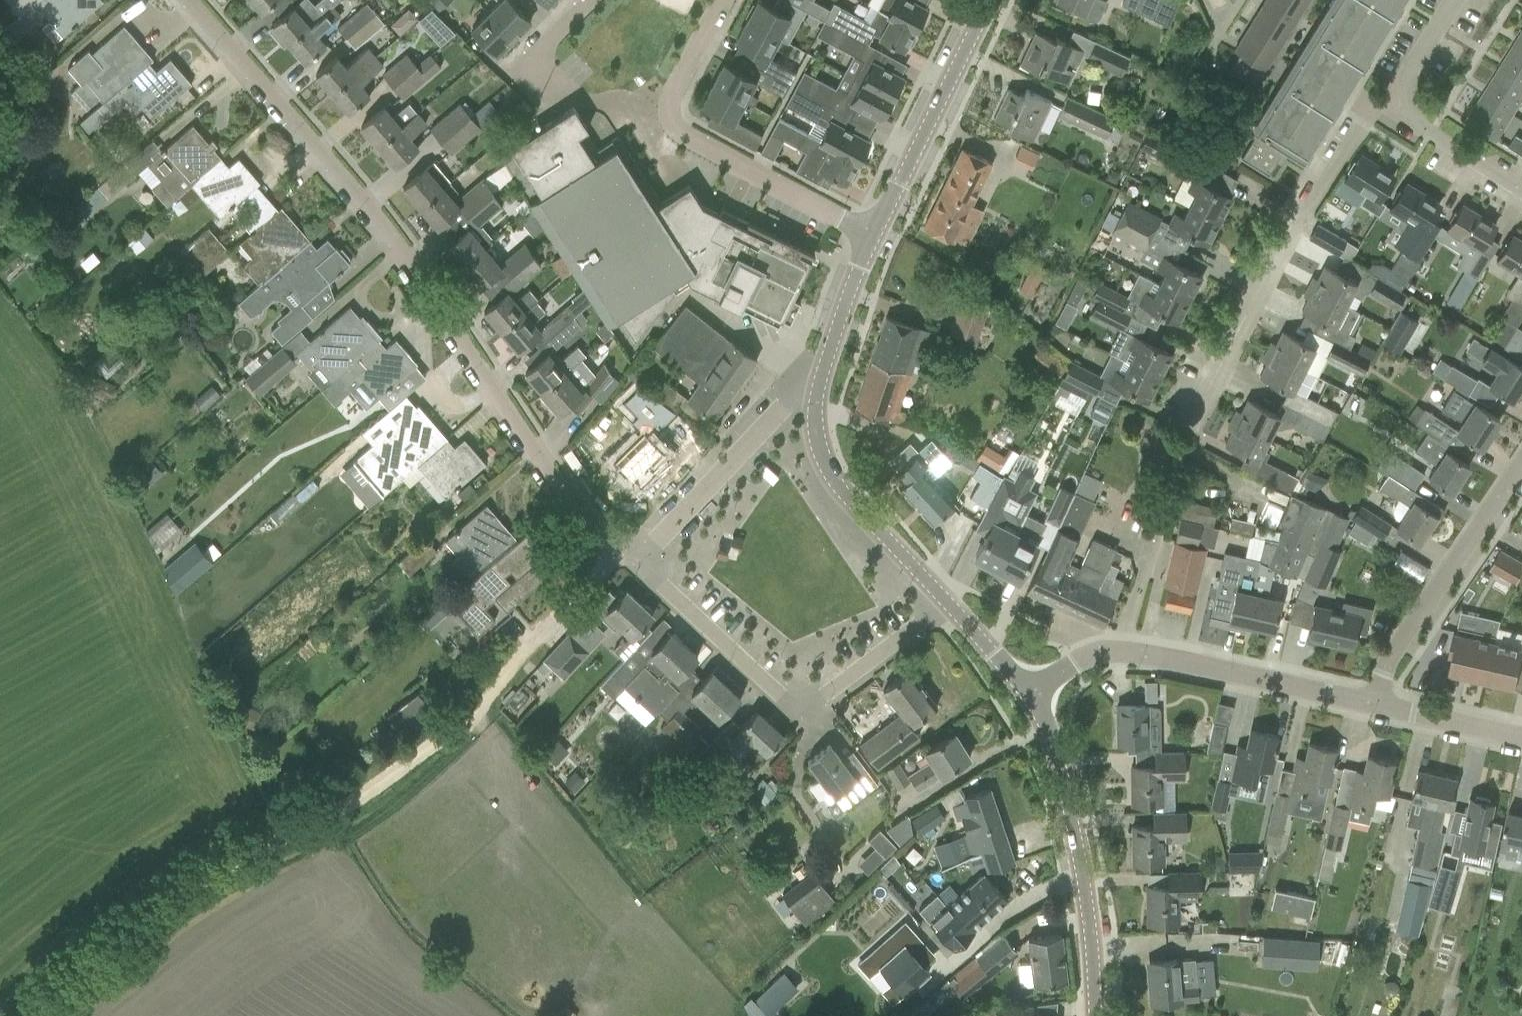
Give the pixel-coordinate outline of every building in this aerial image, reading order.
[(34,2),(1,31),(12,43),(44,15),(49,20),(45,24),(43,28),(55,42),(102,1),(101,0),(36,0),(34,2)] [(262,12),(276,0),(251,0),(262,12)] [(289,44),(321,15),(308,0),(303,0),(294,7),(293,6),(272,24),(274,26),(269,30),(279,41),(283,37),(289,44)] [(437,9),(447,0),(429,0),(437,9)] [(488,12),(513,38),(530,21),(510,0),(498,0),(499,1),(488,12)] [(746,20),(778,37),(790,16),(760,0),(757,0),(754,5),(752,4),(746,16),(748,17),(746,20)] [(823,20),(824,20),(830,9),(813,0),(807,0),(802,9),(823,20)] [(916,29),(917,27),(919,28),(922,26),(925,20),(925,16),(923,15),(927,8),(912,0),(880,0),(876,8),(916,29)] [(1078,15),(1091,21),(1095,20),(1098,17),(1101,13),(1105,2),(1101,0),(1059,0),(1080,9),(1078,15)] [(1152,18),(1160,0),(1124,0),(1122,5),(1152,18)] [(1358,72),(1354,69),(1365,51),(1370,54),(1389,23),(1384,20),(1395,2),(1400,5),(1403,0),(1338,0),(1325,22),(1326,23),(1322,30),(1320,29),(1314,39),(1316,40),(1311,47),(1310,46),(1294,71),(1296,72),(1292,79),(1290,78),(1284,88),(1286,89),(1281,96),(1279,95),(1264,120),(1266,121),(1261,128),(1260,127),(1241,157),(1268,174),(1283,150),(1298,159),(1305,149),(1309,152),(1328,121),(1323,118),(1329,108),(1335,100),(1339,103),(1358,72)] [(1308,0),(1265,0),(1264,1),(1295,20),(1300,12),(1299,11),(1304,3),(1305,4),(1308,0)] [(1290,28),(1295,20),(1264,1),(1249,26),(1280,45),(1285,36),(1284,35),(1289,27),(1290,28)] [(337,27),(346,38),(374,13),(365,3),(337,27)] [(855,3),(851,12),(862,17),(866,9),(855,3)] [(868,44),(868,43),(873,33),(904,50),(905,49),(907,45),(909,46),(912,44),(915,38),(915,34),(913,33),(915,30),(916,30),(916,29),(876,8),(869,21),(862,17),(851,12),(838,5),(829,23),(868,44)] [(333,6),(321,15),(289,44),(305,62),(326,44),(318,35),(339,16),(333,6)] [(513,38),(488,12),(471,29),(496,55),(502,49),(503,51),(513,42),(511,40),(513,38)] [(374,13),(346,38),(354,48),(383,24),(374,13)] [(808,13),(803,21),(814,26),(819,18),(808,13)] [(443,19),(429,32),(440,44),(454,31),(443,19)] [(747,61),(770,74),(789,84),(796,72),(767,57),(778,37),(746,20),(735,41),(753,51),(747,61)] [(863,60),(853,77),(892,98),(893,96),(896,98),(902,86),(899,84),(903,77),(879,64),(885,52),(868,43),(868,44),(829,23),(824,20),(823,20),(815,35),(863,60)] [(88,49),(66,68),(80,84),(75,89),(90,106),(99,98),(103,102),(123,86),(122,85),(152,59),(124,26),(91,54),(88,49)] [(1269,60),(1274,52),(1275,53),(1280,45),(1249,26),(1234,51),(1239,54),(1231,67),(1256,83),(1270,61),(1269,60)] [(1019,64),(1037,72),(1039,73),(1041,68),(1069,82),(1084,50),(1055,36),(1054,40),(1035,31),(1019,64)] [(1503,67),(1521,78),(1521,40),(1520,39),(1517,45),(1515,44),(1503,62),(1505,63),(1503,67)] [(1086,58),(1121,73),(1128,55),(1094,40),(1086,58)] [(315,74),(332,93),(374,56),(367,48),(345,66),(336,56),(315,74)] [(383,73),(393,84),(416,64),(406,54),(383,73)] [(416,64),(393,84),(403,97),(439,66),(430,55),(417,65),(416,64)] [(374,56),(332,93),(348,112),(369,94),(361,85),(383,66),(374,56)] [(97,107),(79,122),(88,132),(105,117),(106,118),(126,100),(136,111),(141,107),(150,118),(176,96),(191,83),(170,59),(160,67),(152,59),(122,85),(123,86),(103,102),(97,107)] [(724,62),(712,83),(744,100),(753,106),(758,97),(748,93),(756,80),(724,62)] [(1486,94),(1513,111),(1521,96),(1521,78),(1503,67),(1501,70),(1499,69),(1488,87),(1490,89),(1486,94)] [(803,70),(795,87),(850,117),(856,106),(881,119),(885,112),(888,113),(894,102),(891,100),(892,98),(853,77),(846,91),(838,86),(836,88),(803,70)] [(789,84),(770,74),(763,86),(782,96),(789,84)] [(744,100),(712,83),(701,105),(733,122),(744,100)] [(826,127),(820,140),(819,141),(858,162),(859,160),(861,161),(864,158),(867,153),(868,149),(866,148),(870,141),(845,127),(850,117),(795,87),(785,105),(826,127)] [(1009,125),(1007,129),(1033,141),(1052,101),(1026,89),(1023,96),(1007,89),(993,118),(1009,125)] [(1126,123),(1115,117),(1105,112),(1068,94),(1061,108),(1058,115),(1105,137),(1106,136),(1118,141),(1126,123)] [(1513,111),(1486,94),(1485,96),(1483,94),(1472,113),(1474,114),(1470,121),(1468,120),(1467,121),(1496,139),(1513,111)] [(469,116),(441,140),(451,152),(497,113),(487,101),(469,116)] [(430,128),(441,140),(469,116),(459,104),(430,128)] [(361,127),(378,146),(401,126),(384,106),(361,127)] [(555,118),(510,147),(541,195),(529,202),(608,324),(619,317),(635,342),(636,340),(675,293),(676,292),(670,284),(685,275),(690,282),(739,307),(743,300),(781,319),(789,323),(800,302),(792,298),(811,259),(798,253),(800,249),(798,247),(799,245),(788,240),(787,242),(785,241),(786,239),(775,234),(774,236),(772,235),(770,239),(719,214),(720,214),(718,213),(701,204),(688,185),(661,202),(617,135),(596,149),(584,131),(587,129),(580,116),(573,106),(555,118)] [(401,126),(378,146),(394,166),(418,146),(411,137),(426,123),(417,112),(401,126)] [(12,128),(0,114),(0,138),(12,128)] [(819,141),(820,140),(778,118),(770,133),(783,140),(787,132),(800,139),(796,147),(805,151),(795,171),(819,184),(824,175),(831,178),(832,176),(846,184),(847,182),(849,178),(851,179),(854,177),(857,171),(857,167),(855,166),(858,162),(819,141)] [(731,137),(754,149),(762,135),(739,123),(731,137)] [(174,199),(192,185),(191,184),(216,162),(216,163),(221,158),(220,157),(220,158),(212,150),(213,149),(212,148),(216,145),(211,140),(207,144),(202,138),(203,137),(192,125),(148,164),(161,179),(151,187),(167,205),(174,199)] [(1131,131),(1128,138),(1140,144),(1143,137),(1131,131)] [(1173,198),(1189,206),(1189,205),(1220,221),(1232,198),(1214,188),(1218,181),(1209,176),(1214,166),(1148,132),(1141,146),(1183,168),(1180,172),(1185,175),(1173,198)] [(1013,160),(1032,168),(1039,152),(1021,144),(1013,160)] [(962,148),(923,227),(953,241),(973,202),(992,162),(962,148)] [(1360,203),(1378,214),(1384,204),(1378,200),(1394,175),(1393,175),(1391,177),(1374,166),(1375,164),(1361,155),(1345,180),(1366,193),(1360,203)] [(191,184),(192,185),(220,217),(259,182),(238,158),(223,171),(216,163),(216,162),(191,184)] [(403,188),(420,207),(450,181),(433,161),(403,188)] [(125,163),(98,186),(99,186),(107,196),(108,198),(135,175),(125,163)] [(1109,172),(1106,178),(1115,182),(1120,173),(1114,170),(1109,172)] [(482,177),(461,195),(466,201),(465,203),(471,211),(485,200),(492,193),(482,177)] [(420,207),(436,227),(459,208),(451,198),(458,191),(450,181),(420,207)] [(1402,250),(1384,279),(1383,281),(1400,290),(1438,231),(1437,230),(1441,225),(1429,218),(1439,204),(1439,203),(1437,206),(1419,195),(1421,192),(1407,183),(1391,209),(1408,220),(1393,245),(1402,250)] [(99,186),(76,206),(85,216),(107,196),(99,186)] [(489,245),(493,242),(479,224),(501,206),(492,193),(485,200),(471,211),(472,212),(467,216),(474,224),(450,244),(444,248),(439,252),(456,272),(488,244),(489,245)] [(1112,207),(1109,211),(1152,233),(1159,219),(1125,203),(1121,211),(1112,207)] [(1472,258),(1446,300),(1459,308),(1477,277),(1483,268),(1493,251),(1483,244),(1495,224),(1493,226),(1475,215),(1477,213),(1463,204),(1452,221),(1447,230),(1468,242),(1462,252),(1472,258)] [(1189,205),(1189,206),(1183,218),(1174,213),(1168,224),(1208,244),(1220,221),(1189,205)] [(246,263),(263,282),(305,245),(304,244),(286,223),(291,219),(281,207),(253,231),(252,230),(248,233),(249,235),(243,240),(256,255),(246,263)] [(1152,233),(1109,211),(1091,248),(1105,256),(1115,236),(1143,250),(1152,233)] [(1309,238),(1326,248),(1338,256),(1346,242),(1318,224),(1309,238)] [(143,228),(126,243),(135,253),(152,239),(143,228)] [(191,263),(218,240),(207,228),(180,251),(191,263)] [(305,245),(263,282),(238,304),(249,317),(259,308),(263,308),(264,304),(289,282),(295,282),(309,298),(340,272),(341,273),(344,270),(343,269),(352,261),(349,257),(351,255),(344,247),(342,249),(338,245),(337,246),(330,238),(315,250),(308,242),(315,236),(314,235),(304,244),(305,245)] [(1498,260),(1521,275),(1521,241),(1513,235),(1502,252),(1498,260)] [(202,276),(229,253),(218,240),(191,263),(202,276)] [(501,268),(490,255),(495,251),(489,245),(488,244),(456,272),(473,292),(478,288),(489,278),(501,268)] [(504,262),(512,272),(533,254),(526,244),(504,262)] [(90,252),(79,261),(87,270),(98,261),(90,252)] [(533,254),(512,272),(503,280),(511,289),(520,282),(540,265),(533,254)] [(1162,257),(1157,267),(1166,271),(1159,284),(1190,299),(1202,276),(1184,267),(1163,256),(1162,257)] [(1053,271),(1033,261),(1018,291),(1030,298),(1040,279),(1047,282),(1053,271)] [(1313,277),(1308,286),(1346,305),(1351,294),(1357,297),(1363,286),(1361,285),(1324,266),(1317,280),(1313,277)] [(1088,281),(1090,277),(1080,272),(1073,286),(1083,291),(1088,281)] [(1089,296),(1097,300),(1098,298),(1130,315),(1133,317),(1139,303),(1178,323),(1190,299),(1159,284),(1138,273),(1131,286),(1137,289),(1132,299),(1097,281),(1095,284),(1090,294),(1089,296)] [(1376,277),(1368,292),(1402,311),(1410,297),(1400,291),(1376,277)] [(1088,281),(1083,291),(1090,294),(1095,284),(1088,281)] [(1510,300),(1500,317),(1506,321),(1500,331),(1508,337),(1510,338),(1516,329),(1515,328),(1521,316),(1521,281),(1510,300)] [(1077,305),(1083,291),(1073,286),(1067,301),(1077,305)] [(1348,333),(1359,312),(1345,306),(1346,305),(1308,286),(1304,295),(1308,297),(1302,310),(1322,321),(1315,333),(1334,342),(1340,345),(1348,350),(1355,337),(1348,333)] [(484,311),(501,331),(535,301),(536,302),(538,300),(529,289),(514,301),(506,292),(484,311)] [(961,299),(948,337),(975,346),(989,304),(978,300),(979,296),(964,291),(961,299)] [(1097,300),(1090,315),(1119,331),(1121,331),(1122,329),(1130,315),(1098,298),(1097,300)] [(535,301),(501,331),(517,351),(540,331),(532,323),(545,311),(536,302),(535,301)] [(280,323),(271,330),(282,343),(315,315),(304,302),(279,321),(280,323)] [(699,382),(687,399),(715,419),(756,359),(729,340),(684,305),(652,346),(682,370),(699,382)] [(329,382),(374,344),(382,337),(378,332),(380,331),(372,322),(370,323),(367,319),(363,322),(350,306),(334,319),(295,353),(311,371),(316,367),(329,382)] [(544,326),(552,335),(552,336),(574,317),(567,306),(561,311),(544,326)] [(581,311),(574,317),(579,325),(587,320),(581,311)] [(1400,311),(1382,341),(1399,352),(1418,321),(1400,311)] [(132,316),(129,319),(130,324),(134,326),(138,322),(137,317),(132,316)] [(855,409),(887,419),(902,422),(905,410),(892,406),(902,375),(909,378),(914,363),(922,366),(933,332),(886,316),(855,409)] [(552,336),(552,335),(547,340),(555,349),(572,334),(572,333),(580,326),(579,325),(574,317),(552,336)] [(95,332),(109,333),(110,323),(96,321),(95,332)] [(1508,337),(1503,346),(1521,358),(1521,342),(1521,341),(1521,332),(1516,329),(1510,338),(1508,337)] [(1271,342),(1266,351),(1312,374),(1323,352),(1282,331),(1275,344),(1271,342)] [(1129,332),(1117,356),(1130,362),(1129,362),(1160,378),(1172,354),(1129,332)] [(374,344),(329,382),(330,382),(321,390),(333,405),(350,391),(349,389),(360,379),(377,398),(401,377),(416,364),(396,339),(381,352),(374,344)] [(1369,360),(1375,348),(1362,341),(1355,353),(1356,353),(1369,360)] [(1334,342),(1325,359),(1360,375),(1369,360),(1356,353),(1355,353),(1352,351),(1348,350),(1340,345),(1334,342)] [(552,350),(525,373),(526,374),(542,392),(569,369),(581,358),(585,355),(577,345),(560,360),(552,350)] [(250,374),(245,379),(259,396),(296,363),(291,358),(291,357),(281,347),(272,355),(250,374)] [(1512,400),(1521,384),(1521,368),(1506,357),(1505,358),(1489,347),(1481,360),(1497,371),(1488,385),(1499,391),(1498,393),(1501,395),(1502,393),(1512,400)] [(74,359),(66,350),(60,356),(68,364),(74,359)] [(1266,362),(1260,375),(1288,390),(1294,393),(1294,392),(1302,396),(1305,391),(1308,393),(1317,376),(1312,374),(1266,351),(1262,360),(1266,362)] [(1117,356),(1111,352),(1099,375),(1072,361),(1063,377),(1094,393),(1102,378),(1148,401),(1160,378),(1129,362),(1130,362),(1117,356)] [(1060,357),(1050,367),(1059,375),(1069,365),(1060,357)] [(542,392),(539,395),(548,406),(551,403),(558,411),(558,412),(559,412),(567,405),(577,414),(605,379),(610,372),(604,362),(595,374),(581,358),(569,369),(542,392)] [(1442,380),(1467,395),(1475,381),(1450,366),(1442,380)] [(92,394),(106,401),(114,384),(99,377),(92,394)] [(1064,378),(1057,391),(1083,405),(1089,392),(1064,378)] [(655,395),(674,409),(684,396),(664,382),(655,395)] [(1468,438),(1467,439),(1469,441),(1470,440),(1481,447),(1499,419),(1454,390),(1442,409),(1464,423),(1458,432),(1468,438)] [(1306,397),(1299,410),(1300,411),(1328,425),(1335,412),(1306,397)] [(1236,410),(1232,419),(1269,438),(1274,428),(1279,431),(1286,428),(1290,421),(1276,414),(1247,400),(1241,413),(1236,410)] [(403,418),(354,461),(383,494),(417,465),(447,439),(446,438),(418,406),(403,418)] [(1415,423),(1428,431),(1439,438),(1447,425),(1423,409),(1415,423)] [(1300,411),(1291,427),(1321,441),(1328,425),(1300,411)] [(1232,431),(1225,444),(1258,460),(1265,464),(1265,462),(1269,454),(1263,450),(1269,438),(1232,419),(1227,428),(1232,431)] [(664,452),(650,438),(644,431),(615,460),(639,484),(653,471),(649,467),(664,452)] [(1414,452),(1436,467),(1429,478),(1451,493),(1469,466),(1446,451),(1448,448),(1426,434),(1414,452)] [(447,439),(417,465),(446,498),(470,476),(485,463),(464,439),(454,447),(447,439)] [(911,442),(891,461),(899,470),(895,474),(903,483),(899,488),(932,523),(947,510),(954,503),(934,482),(931,478),(950,461),(930,439),(918,450),(911,442)] [(1006,457),(986,444),(976,460),(988,467),(997,472),(1006,457)] [(1387,451),(1376,469),(1386,474),(1387,472),(1396,456),(1387,451)] [(987,468),(988,467),(976,460),(966,453),(959,464),(981,478),(974,490),(988,498),(1002,476),(987,468)] [(236,480),(254,466),(245,455),(227,469),(236,480)] [(1387,472),(1415,490),(1424,474),(1396,456),(1387,472)] [(150,460),(137,471),(143,478),(156,467),(150,460)] [(1272,466),(1265,480),(1288,493),(1290,494),(1297,478),(1272,466)] [(981,565),(995,573),(1026,514),(1036,494),(1027,489),(1033,478),(1019,471),(1013,482),(1002,476),(985,510),(1002,519),(999,524),(996,523),(990,535),(987,533),(974,557),(983,561),(981,565)] [(1400,521),(1396,527),(1419,543),(1436,517),(1439,518),(1444,510),(1422,495),(1388,473),(1379,487),(1396,498),(1397,497),(1399,499),(1394,506),(1393,510),(1394,515),(1396,518),(1400,521)] [(1044,518),(1059,525),(1074,494),(1073,493),(1059,487),(1044,518)] [(1026,591),(1061,607),(1079,568),(1067,562),(1096,501),(1075,491),(1073,493),(1074,494),(1059,525),(1043,560),(1041,559),(1026,591)] [(1314,555),(1332,512),(1290,494),(1288,493),(1276,523),(1284,526),(1278,540),(1307,552),(1314,555)] [(1211,526),(1215,507),(1184,500),(1180,519),(1201,524),(1211,526)] [(458,555),(451,562),(466,580),(515,538),(486,505),(446,541),(458,555)] [(1374,532),(1381,537),(1390,523),(1364,507),(1356,521),(1374,532)] [(1314,555),(1303,580),(1324,589),(1341,550),(1337,549),(1349,519),(1332,512),(1314,555)] [(167,513),(146,532),(152,544),(176,524),(167,513)] [(1026,514),(995,573),(1007,579),(1009,575),(1017,579),(1039,537),(1046,524),(1026,514)] [(1197,544),(1201,524),(1180,519),(1175,539),(1197,544)] [(1356,521),(1348,533),(1366,545),(1374,532),(1356,521)] [(477,636),(495,620),(484,608),(495,598),(506,610),(544,577),(539,571),(552,560),(528,532),(464,587),(474,598),(457,613),(477,636)] [(397,562),(408,575),(436,551),(425,538),(397,562)] [(1061,607),(1082,616),(1096,586),(1098,587),(1109,563),(1110,563),(1116,548),(1093,538),(1079,568),(1061,607)] [(1296,577),(1306,553),(1307,552),(1278,540),(1268,565),(1295,577),(1296,577)] [(163,568),(173,590),(210,561),(195,542),(163,568)] [(1164,585),(1196,592),(1205,549),(1174,542),(1164,585)] [(1491,568),(1517,582),(1521,572),(1521,562),(1501,550),(1491,568)] [(1225,551),(1209,619),(1228,624),(1236,589),(1237,589),(1241,570),(1256,574),(1260,560),(1245,556),(1225,551)] [(1096,586),(1082,616),(1103,626),(1123,581),(1114,577),(1118,567),(1110,563),(1109,563),(1098,587),(1096,586)] [(1228,624),(1227,628),(1236,630),(1246,632),(1248,624),(1273,630),(1277,610),(1280,599),(1252,593),(1256,574),(1241,570),(1237,589),(1236,589),(1228,624)] [(644,624),(653,615),(650,613),(651,612),(651,610),(646,606),(644,606),(643,606),(626,590),(623,593),(619,589),(614,595),(609,590),(605,593),(591,609),(614,630),(619,624),(631,635),(629,637),(626,635),(623,638),(622,638),(619,641),(619,642),(613,649),(623,658),(624,659),(650,631),(651,630),(644,624)] [(1167,590),(1163,605),(1190,611),(1193,596),(1167,590)] [(1308,638),(1352,647),(1355,633),(1357,633),(1357,631),(1356,631),(1358,621),(1368,623),(1371,609),(1343,603),(1341,612),(1315,606),(1308,638)] [(1483,626),(1483,604),(1462,604),(1462,626),(1483,626)] [(1454,631),(1449,654),(1452,655),(1449,670),(1486,679),(1495,641),(1496,635),(1459,627),(1457,632),(1454,631)] [(624,687),(654,715),(693,672),(687,666),(697,656),(671,632),(661,642),(650,631),(624,659),(623,658),(600,684),(600,683),(599,684),(613,699),(624,687)] [(544,660),(563,678),(588,651),(568,634),(544,660)] [(1486,679),(1521,687),(1521,660),(1521,659),(1521,655),(1521,647),(1511,645),(1512,643),(1506,642),(1506,644),(1495,641),(1486,679)] [(693,672),(654,715),(656,717),(659,715),(666,721),(658,728),(680,750),(671,759),(683,771),(709,745),(697,733),(700,730),(682,712),(696,698),(718,719),(744,691),(717,665),(702,681),(693,672)] [(859,745),(872,761),(877,768),(919,736),(910,725),(937,705),(910,669),(883,690),(901,714),(859,745)] [(401,729),(406,736),(434,717),(417,693),(388,714),(399,730),(401,729)] [(1117,707),(1120,707),(1121,728),(1117,728),(1117,744),(1159,744),(1160,720),(1159,709),(1147,706),(1117,706),(1117,707)] [(714,737),(724,747),(728,742),(754,766),(783,736),(756,711),(740,727),(731,719),(714,737)] [(1213,722),(1206,752),(1219,752),(1225,725),(1213,722)] [(1235,757),(1231,777),(1255,783),(1266,785),(1270,768),(1274,751),(1276,751),(1277,746),(1275,746),(1277,737),(1251,731),(1247,747),(1238,745),(1235,757)] [(910,774),(919,789),(970,757),(955,733),(925,752),(931,761),(910,774)] [(558,742),(546,756),(555,764),(567,751),(558,742)] [(829,744),(807,761),(819,776),(811,782),(809,784),(816,794),(820,799),(824,795),(830,791),(844,809),(877,784),(860,762),(849,770),(829,744)] [(1328,783),(1331,769),(1332,764),(1335,750),(1310,744),(1306,760),(1297,758),(1289,791),(1313,796),(1316,783),(1326,785),(1327,783),(1328,783)] [(1132,784),(1132,804),(1162,803),(1161,781),(1183,781),(1183,752),(1175,752),(1155,753),(1155,765),(1131,766),(1132,773),(1135,773),(1135,784),(1132,784)] [(1348,804),(1372,810),(1373,806),(1392,811),(1396,795),(1387,793),(1391,777),(1392,778),(1394,773),(1392,772),(1394,763),(1368,757),(1364,774),(1355,772),(1352,786),(1348,804)] [(885,770),(897,789),(909,782),(898,763),(885,770)] [(1407,881),(1430,886),(1436,870),(1430,867),(1444,807),(1449,808),(1455,779),(1417,770),(1411,800),(1423,803),(1409,863),(1411,863),(1407,881)] [(577,773),(565,784),(574,793),(585,782),(577,773)] [(1225,810),(1231,783),(1217,780),(1211,807),(1215,817),(1226,819),(1228,811),(1225,810)] [(965,802),(952,806),(957,820),(961,818),(967,833),(964,837),(970,855),(970,856),(970,857),(982,853),(985,864),(987,870),(991,869),(1003,865),(1014,862),(1014,860),(1007,839),(990,788),(964,797),(965,802)] [(1267,833),(1280,836),(1289,795),(1276,792),(1267,833)] [(1475,800),(1469,799),(1462,834),(1453,832),(1448,853),(1458,856),(1460,846),(1495,854),(1503,823),(1491,820),(1494,804),(1489,803),(1490,800),(1475,796),(1475,800)] [(935,804),(911,820),(921,834),(945,819),(935,804)] [(1325,847),(1338,850),(1348,808),(1334,805),(1325,847)] [(1498,863),(1521,868),(1521,818),(1509,815),(1510,811),(1508,811),(1504,830),(1500,848),(1502,848),(1498,863)] [(1136,848),(1133,848),(1133,864),(1163,864),(1163,843),(1184,843),(1184,813),(1156,813),(1156,826),(1132,826),(1132,827),(1136,827),(1136,848)] [(868,840),(885,857),(896,846),(879,829),(868,840)] [(1262,851),(1228,852),(1228,871),(1258,871),(1258,869),(1262,851)] [(892,853),(877,868),(884,876),(899,862),(892,853)] [(970,857),(966,858),(969,869),(985,864),(982,853),(970,857)] [(1224,860),(1211,860),(1212,872),(1224,872),(1224,860)] [(1003,865),(991,869),(993,877),(1005,873),(1003,865)] [(1437,867),(1428,900),(1449,906),(1459,873),(1437,867)] [(781,896),(805,926),(836,903),(832,899),(812,872),(781,896)] [(1147,903),(1148,924),(1178,923),(1177,901),(1199,900),(1198,872),(1171,873),(1171,885),(1147,885),(1147,893),(1151,893),(1151,903),(1147,903)] [(984,873),(949,904),(973,930),(1007,899),(984,873)] [(1309,917),(1314,897),(1275,888),(1270,908),(1309,917)] [(936,894),(918,910),(952,948),(953,949),(974,931),(973,930),(949,904),(947,906),(936,894)] [(904,925),(870,956),(893,982),(883,992),(894,1004),(928,973),(905,947),(915,938),(904,925)] [(1215,925),(1201,925),(1201,935),(1215,935),(1215,925)] [(1018,968),(1021,985),(1032,983),(1032,985),(1067,981),(1061,934),(1026,939),(1030,966),(1018,968)] [(957,992),(961,998),(1018,954),(1003,936),(946,980),(957,992)] [(1319,941),(1264,937),(1262,965),(1317,969),(1319,941)] [(1152,987),(1150,988),(1151,1004),(1171,1002),(1180,1001),(1180,1000),(1197,999),(1196,985),(1194,958),(1177,960),(1170,960),(1150,962),(1152,987)] [(1058,1015),(1038,1015),(1038,1007),(1029,1006),(975,1011),(976,1015),(1058,1015)]
